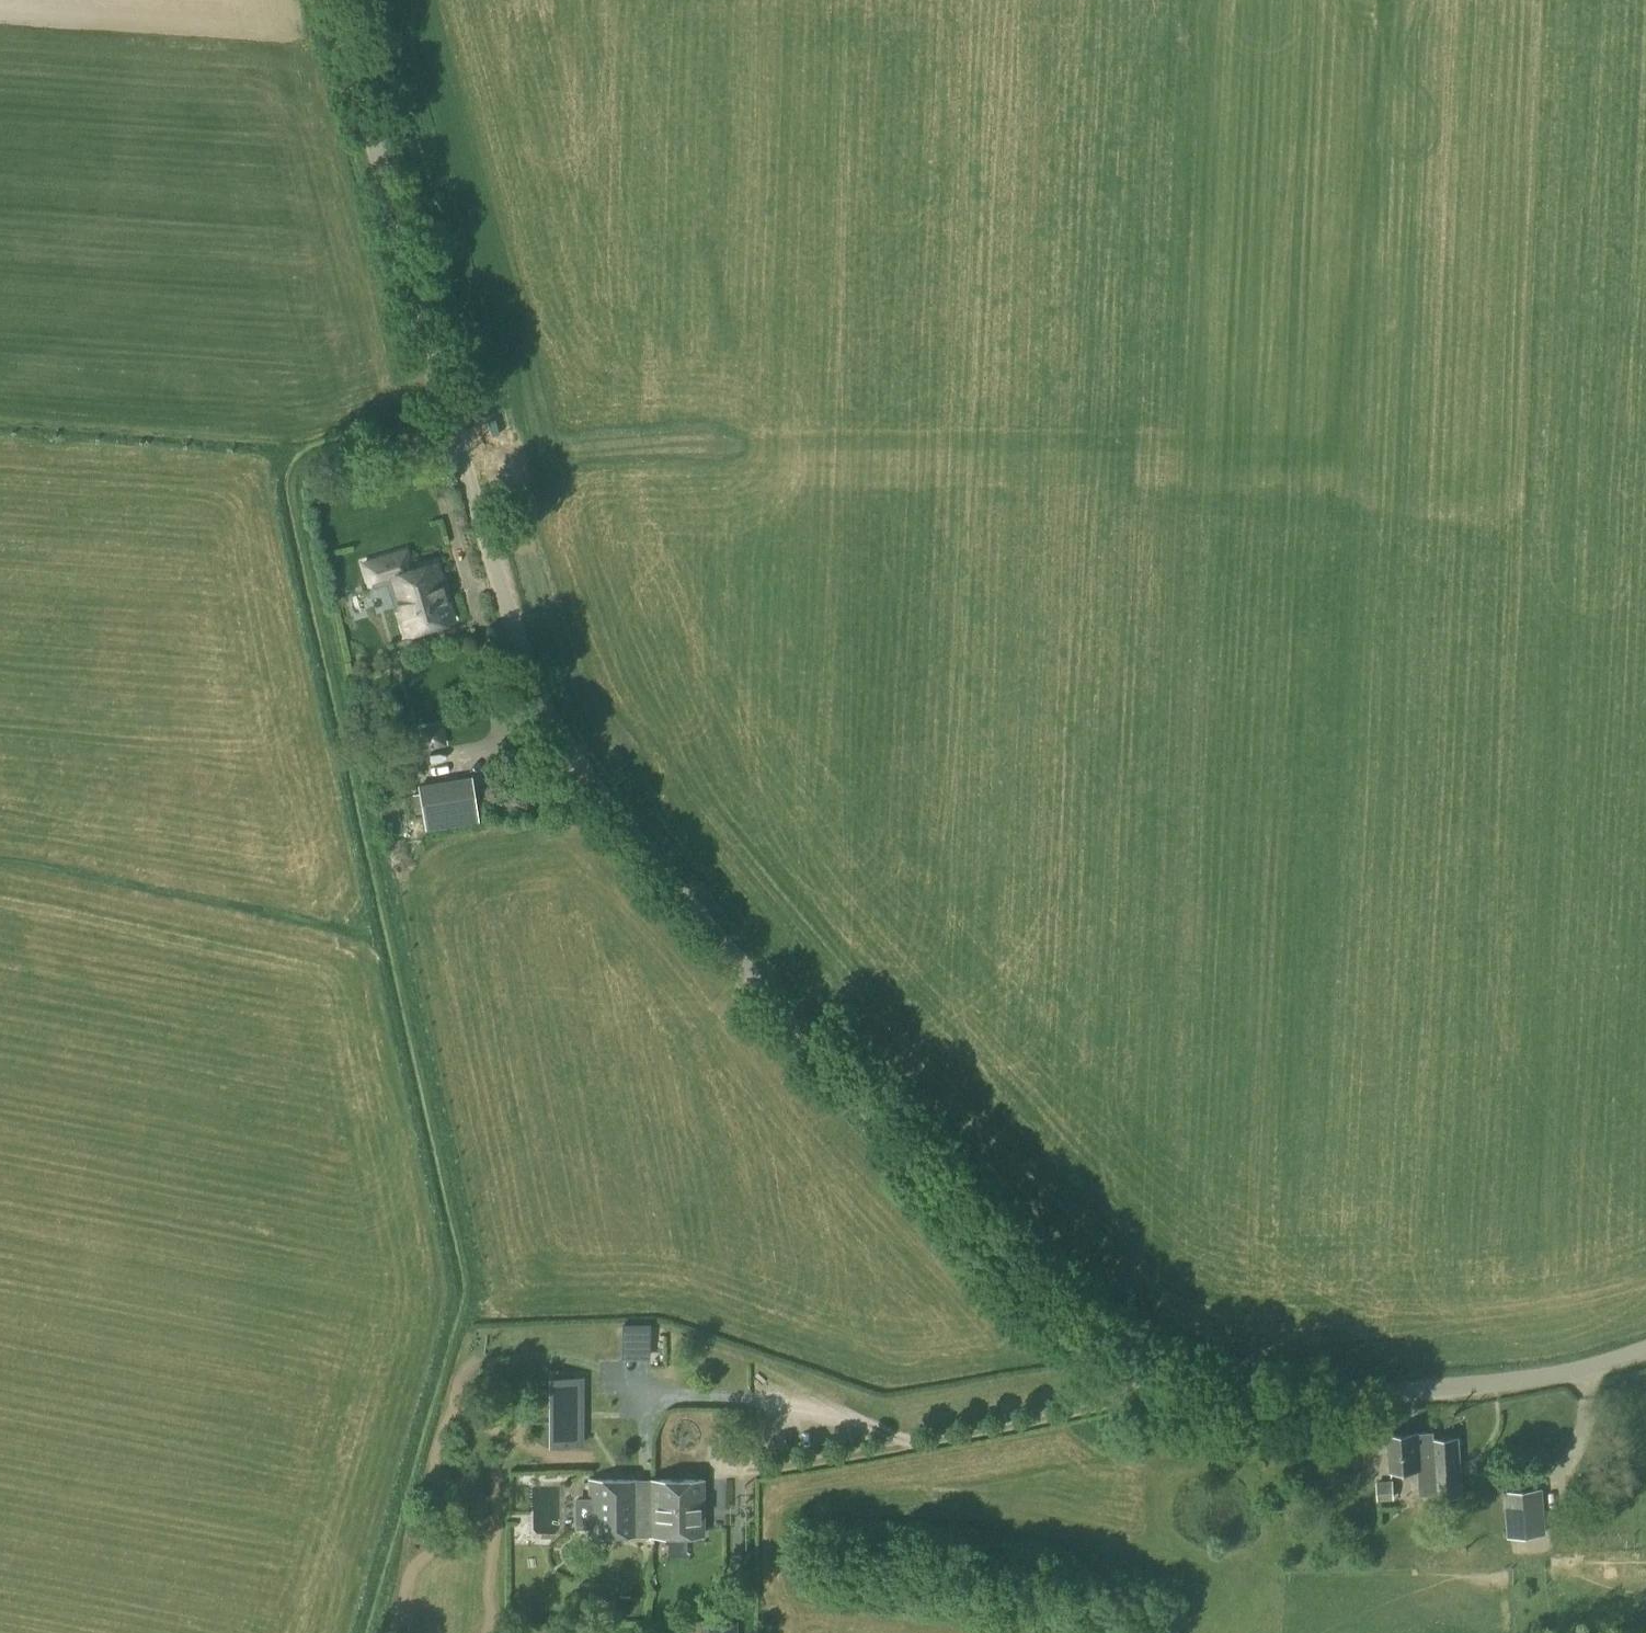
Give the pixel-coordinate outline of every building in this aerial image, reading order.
[(411,572),(406,553),(365,565),(370,584),(390,579),(406,635),(452,622),(436,565),(411,572)] [(479,822),(472,777),(419,786),(421,794),(412,795),(415,814),(422,812),(425,831),(479,822)] [(656,1326),(630,1326),(630,1363),(657,1363),(656,1326)] [(583,1377),(548,1377),(548,1446),(583,1446),(583,1377)] [(1436,1440),(1435,1433),(1388,1435),(1390,1471),(1418,1470),(1418,1483),(1435,1482),(1436,1498),(1460,1497),(1458,1439),(1436,1440)] [(653,1536),(653,1480),(590,1480),(590,1498),(575,1498),(575,1522),(581,1528),(590,1529),(590,1536),(653,1536)] [(653,1480),(653,1536),(703,1536),(703,1480),(653,1480)] [(1378,1501),(1395,1500),(1394,1481),(1376,1482),(1378,1501)] [(569,1536),(567,1492),(524,1494),(525,1514),(543,1513),(544,1537),(569,1536)] [(1509,1539),(1542,1538),(1540,1494),(1507,1495),(1509,1539)] [(706,1622),(706,1632),(735,1632),(735,1622),(706,1622)]
